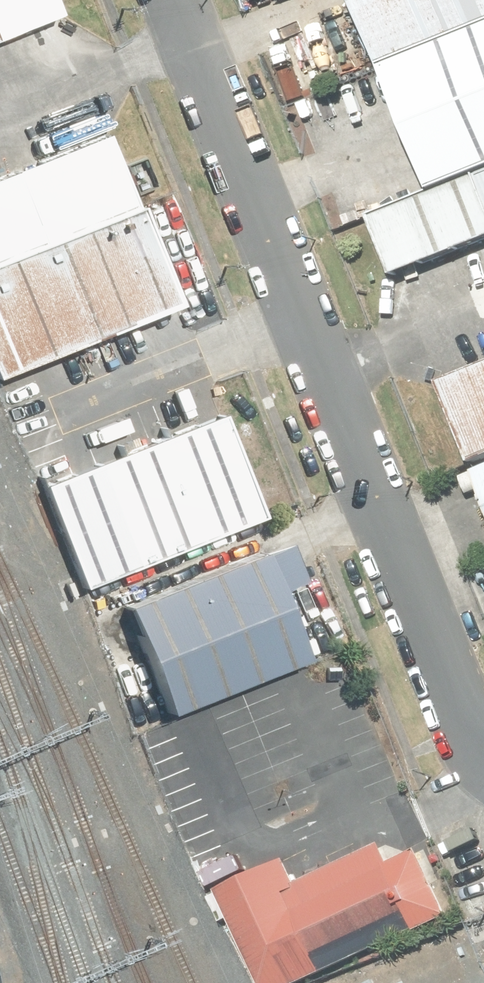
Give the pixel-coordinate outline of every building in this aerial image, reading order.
[(57,12),(52,0),(0,0),(0,35),(57,12)] [(483,170),(483,0),(357,0),(430,191),(476,173),(483,170)] [(14,168),(42,241),(55,236),(137,204),(109,131),(14,168)] [(42,241),(14,168),(0,173),(0,257),(42,241)] [(476,173),(430,191),(372,214),(396,273),(483,238),(483,192),(476,173)] [(55,236),(93,335),(176,304),(137,204),(55,236)] [(0,257),(0,371),(93,335),(55,236),(42,241),(0,257)] [(439,381),(471,463),(483,458),(483,364),(439,381)] [(219,413),(156,438),(196,539),(260,514),(219,413)] [(140,562),(196,539),(156,438),(98,460),(140,562)] [(140,562),(98,460),(43,483),(85,584),(140,562)] [(473,471),(483,499),(483,467),(473,471)] [(291,540),(133,600),(174,705),(305,655),(279,586),(305,576),(291,540)] [(265,982),(300,982),(420,930),(383,847),(298,885),(286,860),(222,888),(265,982)]
